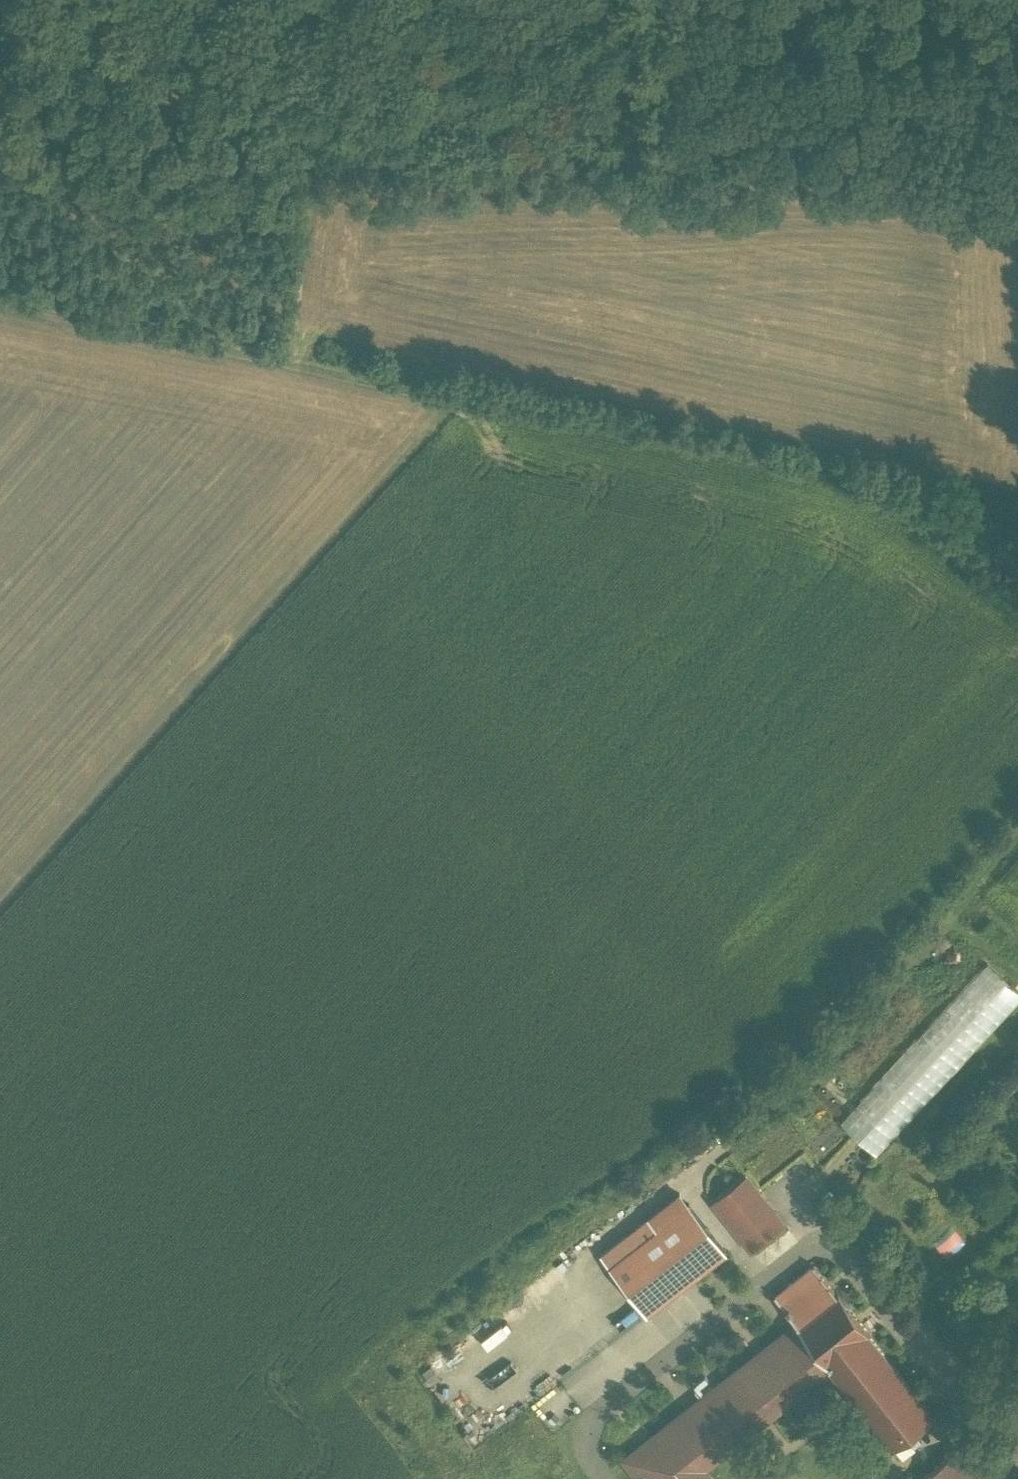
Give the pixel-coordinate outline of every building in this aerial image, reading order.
[(842,1122),(877,1154),(1017,1002),(1017,990),(989,963),(842,1122)] [(904,983),(822,1071),(847,1093),(928,1005),(904,983)] [(786,1225),(746,1174),(713,1200),(753,1251),(786,1225)] [(681,1192),(601,1255),(648,1314),(728,1251),(681,1192)] [(704,1467),(717,1458),(833,1368),(894,1445),(933,1414),(870,1334),(871,1333),(839,1292),(838,1293),(815,1263),(775,1295),(797,1322),(625,1457),(626,1458),(625,1459),(641,1478),(713,1478),(704,1467)] [(962,1445),(961,1446),(918,1478),(989,1478),(962,1445)]
